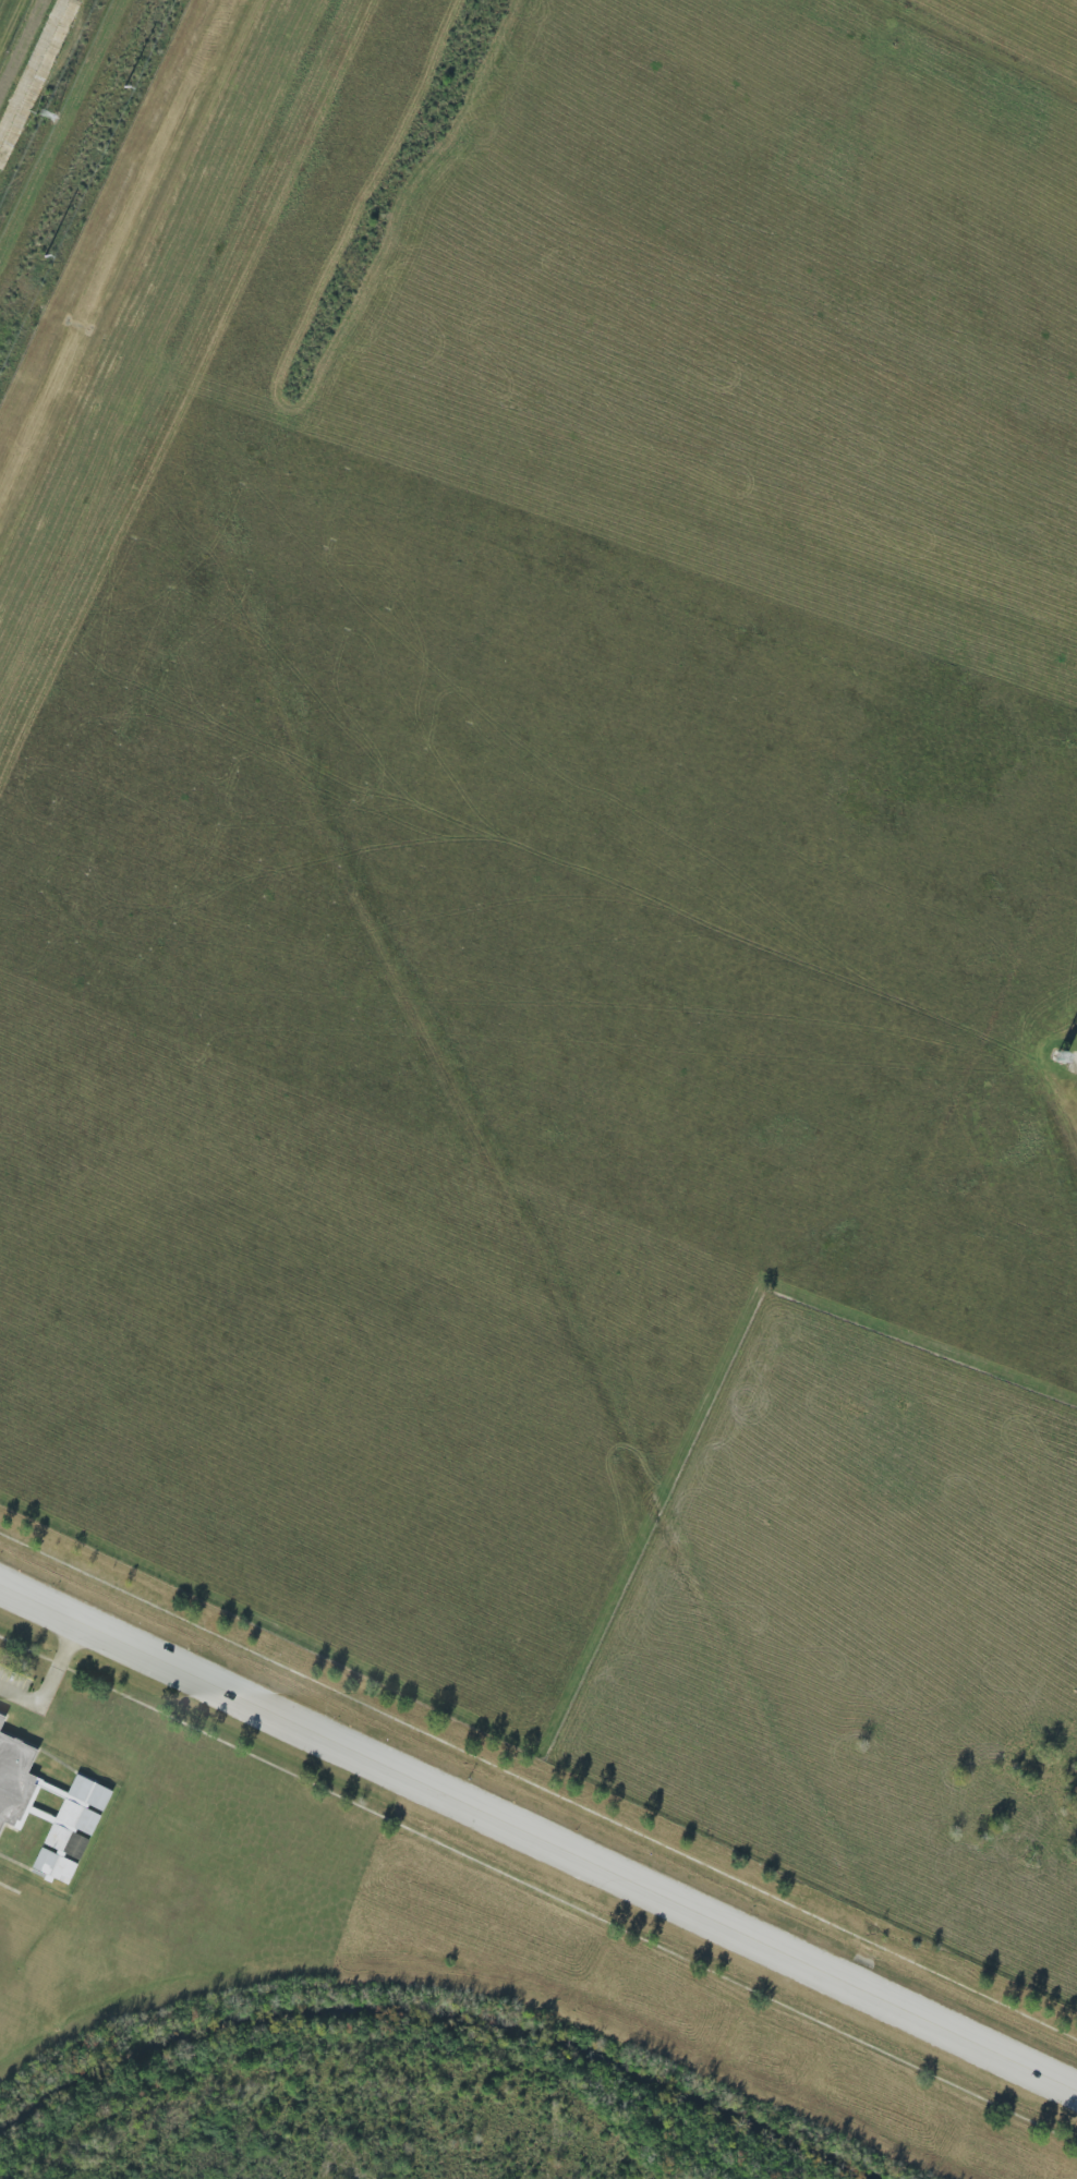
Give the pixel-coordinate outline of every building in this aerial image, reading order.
[(8,1824),(0,1841),(0,1716),(9,1720),(2,1734),(40,1753),(31,1775),(41,1780),(39,1783),(28,1808),(20,1829),(8,1824)] [(78,1777),(71,1793),(105,1809),(113,1792),(78,1777)] [(66,1801),(59,1818),(92,1833),(101,1817),(66,1801)] [(56,1824),(47,1841),(81,1859),(89,1841),(56,1824)] [(44,1848),(36,1865),(69,1881),(75,1865),(44,1848)]
